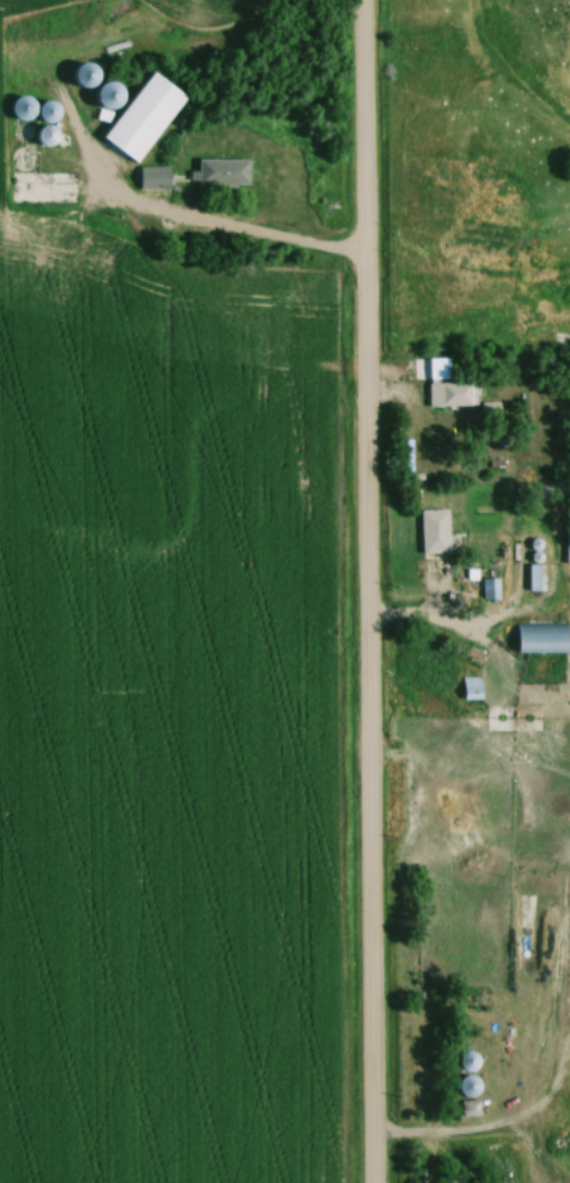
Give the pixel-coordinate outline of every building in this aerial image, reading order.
[(105,141),(139,165),(188,95),(153,71),(105,141)] [(195,184),(250,184),(250,160),(195,160),(195,184)] [(170,189),(170,167),(141,167),(141,189),(170,189)] [(450,379),(450,359),(415,359),(415,379),(450,379)] [(476,406),(476,382),(430,382),(430,406),(476,406)] [(421,510),(421,553),(449,553),(449,510),(421,510)] [(542,590),(542,564),(529,564),(529,590),(542,590)] [(499,579),(483,579),(483,599),(499,599),(499,579)] [(516,624),(516,653),(569,653),(569,624),(516,624)] [(464,691),(480,691),(480,678),(464,678),(464,691)] [(562,719),(562,740),(569,740),(569,719),(562,719)] [(462,1069),(460,1095),(479,1097),(480,1076),(477,1076),(479,1053),(460,1052),(458,1069),(462,1069)]
